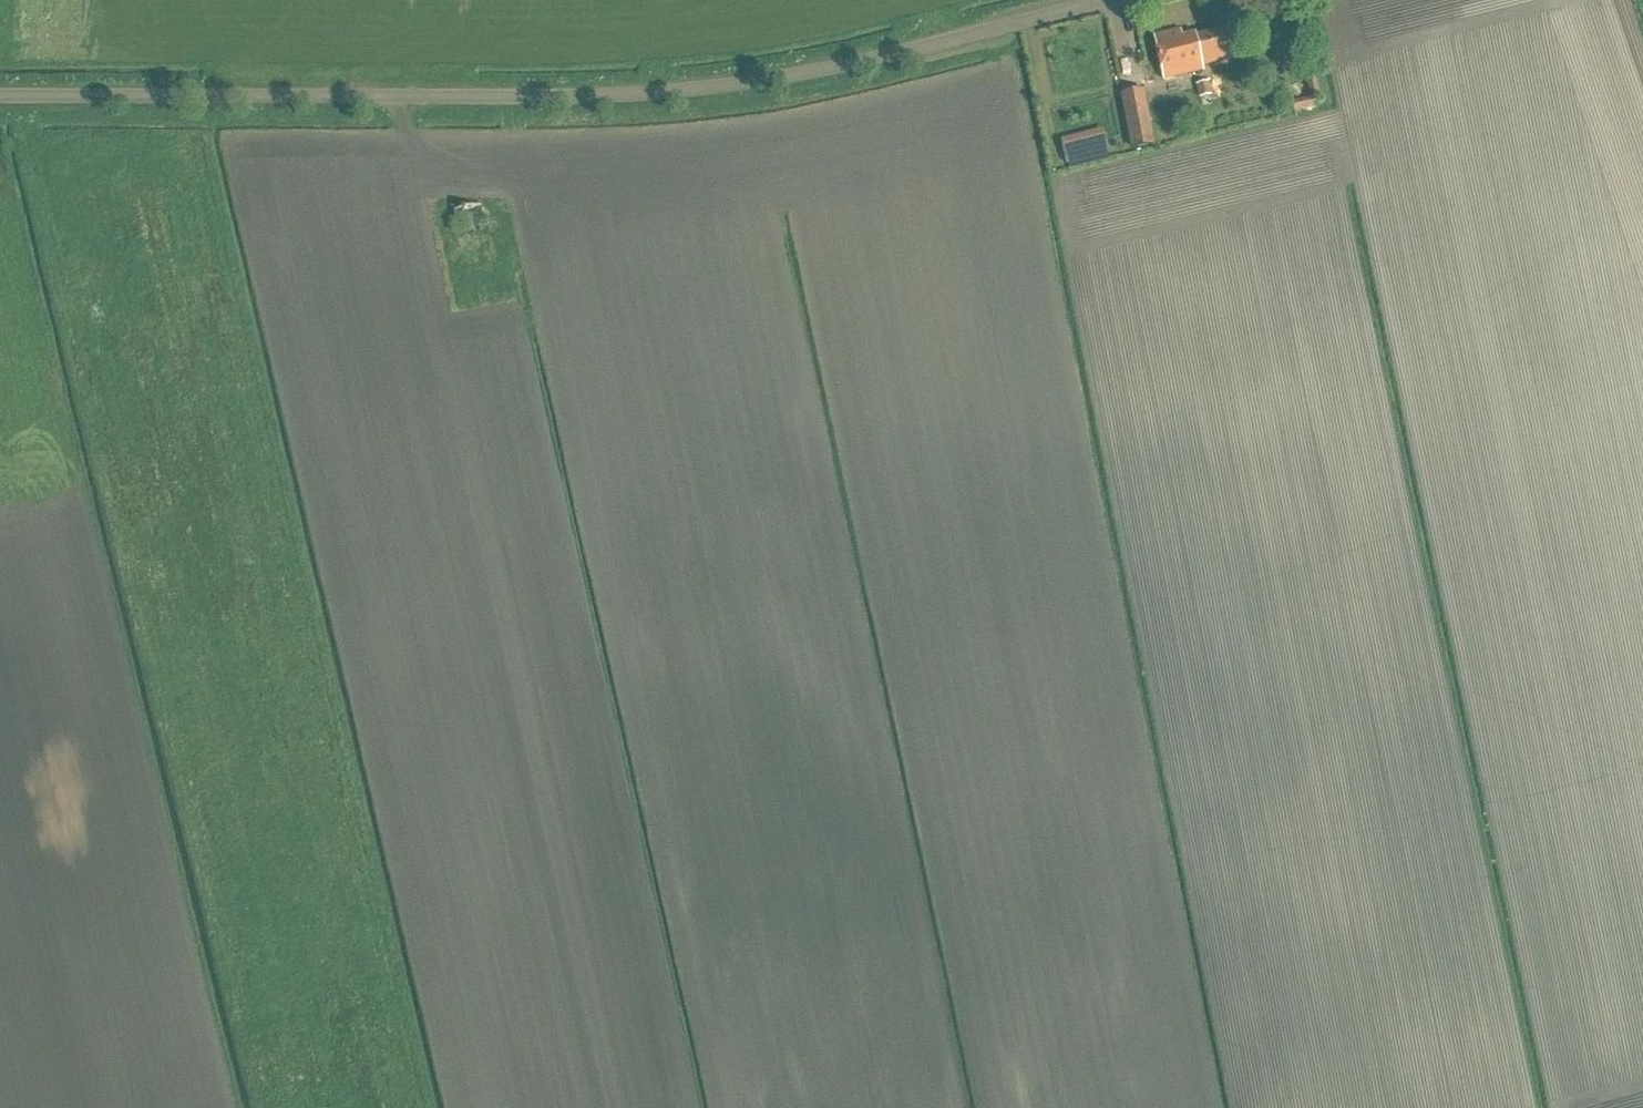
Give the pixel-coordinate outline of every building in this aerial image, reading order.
[(1227,64),(1223,38),(1194,42),(1194,38),(1179,40),(1178,34),(1148,38),(1154,81),(1196,74),(1196,69),(1227,64)] [(1191,91),(1194,102),(1210,97),(1207,84),(1194,87),(1195,90),(1191,91)] [(1127,135),(1130,135),(1131,142),(1148,139),(1146,131),(1150,131),(1150,130),(1153,129),(1149,110),(1146,111),(1142,92),(1120,96),(1127,135)]
